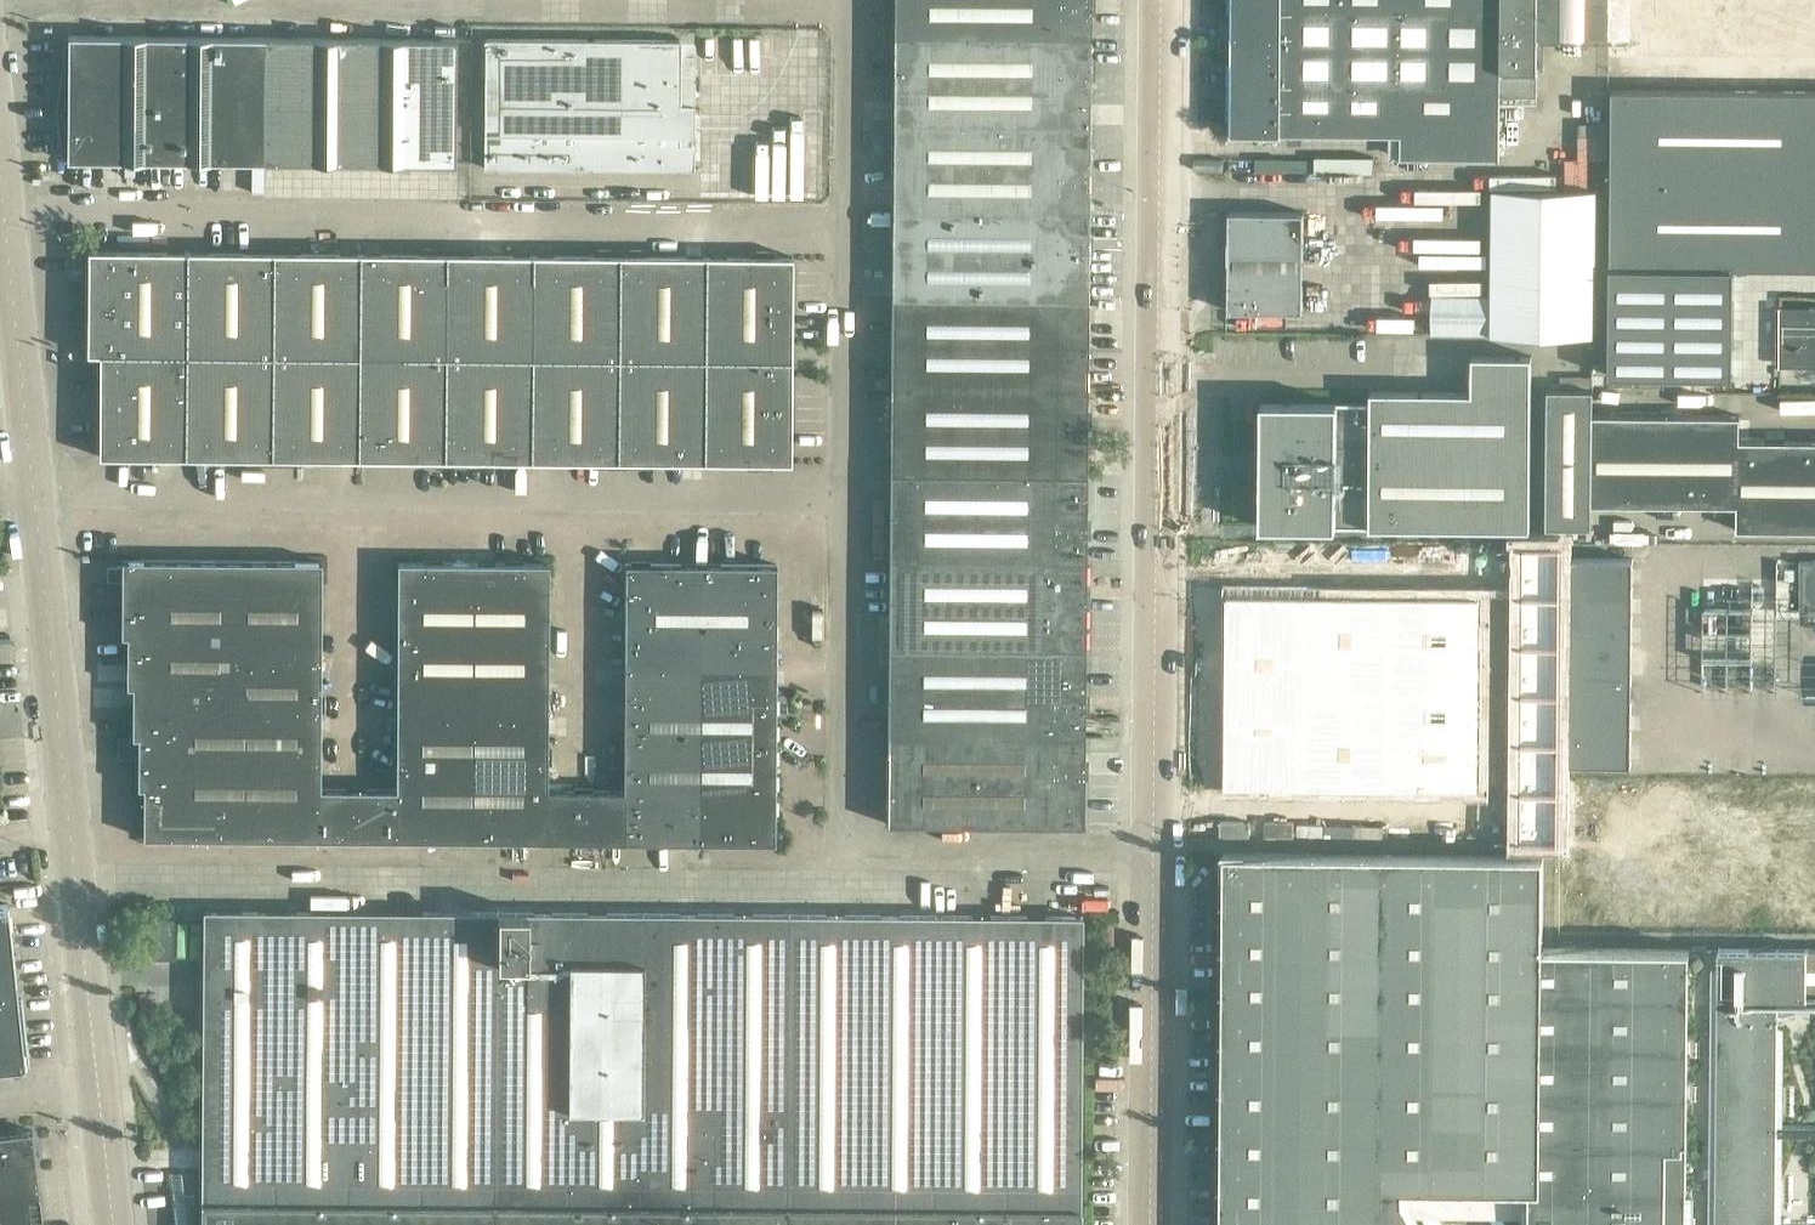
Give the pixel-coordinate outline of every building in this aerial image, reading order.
[(894,121),(886,823),(1083,824),(1089,123),(1090,73),(1090,36),(1091,7),(1091,0),(895,0),(894,121)] [(1610,0),(1231,0),(1231,25),(1231,35),(1230,47),(1230,134),(1400,135),(1400,158),(1499,159),(1499,172),(1609,173),(1610,42),(1610,0)] [(1640,19),(1666,19),(1666,0),(1641,0),(1640,19)] [(1666,19),(1691,20),(1691,0),(1666,0),(1666,19)] [(1691,20),(1711,20),(1711,0),(1691,0),(1691,20)] [(1711,20),(1732,20),(1732,0),(1711,0),(1711,20)] [(1732,20),(1752,20),(1752,0),(1732,0),(1732,20)] [(1752,20),(1777,21),(1777,0),(1752,0),(1752,20)] [(1777,21),(1802,21),(1803,0),(1777,0),(1777,21)] [(1802,21),(1814,21),(1814,0),(1803,0),(1802,21)] [(1640,19),(1640,57),(1665,57),(1666,19),(1640,19)] [(1666,19),(1665,57),(1690,58),(1691,20),(1666,19)] [(1691,20),(1690,58),(1711,58),(1711,20),(1691,20)] [(1711,20),(1711,58),(1731,58),(1732,20),(1711,20)] [(1732,20),(1731,58),(1751,58),(1752,20),(1732,20)] [(1752,20),(1751,58),(1777,58),(1777,21),(1752,20)] [(1777,21),(1777,58),(1802,59),(1802,21),(1777,21)] [(1802,59),(1814,59),(1814,21),(1802,21),(1802,59)] [(67,160),(262,162),(263,39),(69,37),(67,160)] [(456,41),(263,39),(262,162),(456,164),(456,41)] [(680,104),(681,41),(485,39),(484,168),(695,169),(695,147),(693,144),(680,143),(680,135),(693,135),(695,131),(695,104),(680,104)] [(1610,177),(1610,266),(1671,266),(1733,267),(1814,267),(1814,90),(1611,89),(1610,177)] [(794,176),(739,177),(740,201),(794,200),(794,176)] [(1593,335),(1595,188),(1493,188),(1491,334),(1593,335)] [(1229,311),(1303,311),(1303,212),(1229,212),(1229,311)] [(792,463),(793,359),(794,256),(87,251),(86,262),(76,262),(76,280),(86,280),(86,356),(90,356),(90,380),(100,380),(100,457),(792,463)] [(1610,266),(1609,374),(1732,375),(1733,267),(1671,266),(1610,266)] [(1780,362),(1780,350),(1810,351),(1809,362),(1814,362),(1814,306),(1779,306),(1779,362),(1780,362)] [(1263,402),(1263,525),(1531,527),(1531,356),(1481,355),(1481,373),(1481,391),(1372,391),(1372,403),(1263,402)] [(1563,384),(1593,384),(1593,374),(1563,374),(1563,384)] [(1591,503),(1737,504),(1737,529),(1814,529),(1814,440),(1739,440),(1739,416),(1592,414),(1592,388),(1547,388),(1546,526),(1591,526),(1591,503)] [(1559,542),(1520,542),(1520,838),(1559,838),(1559,542)] [(1572,557),(1570,764),(1631,764),(1633,558),(1572,557)] [(1801,559),(1800,608),(1814,608),(1814,559),(1801,559)] [(776,565),(630,564),(625,564),(623,792),(547,792),(549,563),(398,562),(397,791),(321,790),(322,562),(121,560),(121,568),(116,568),(115,581),(121,581),(121,636),(126,636),(127,686),(132,685),(131,757),(138,757),(138,786),(143,786),(143,838),(774,843),(776,565)] [(1735,576),(1735,581),(1696,580),(1696,595),(1749,597),(1750,576),(1735,576)] [(1789,578),(1777,578),(1777,607),(1789,607),(1789,578)] [(1479,590),(1225,590),(1225,788),(1479,788),(1479,590)] [(1711,809),(1711,795),(1688,795),(1688,809),(1711,809)] [(1600,810),(1599,853),(1624,853),(1624,810),(1600,810)] [(1624,810),(1624,853),(1648,854),(1648,810),(1624,810)] [(1648,810),(1648,854),(1672,854),(1673,810),(1648,810)] [(1673,810),(1672,854),(1696,854),(1697,811),(1673,810)] [(1697,811),(1696,854),(1721,854),(1721,811),(1697,811)] [(1721,811),(1721,854),(1745,854),(1745,811),(1721,811)] [(1745,811),(1745,854),(1769,855),(1770,811),(1745,811)] [(1770,811),(1769,855),(1798,855),(1799,812),(1770,811)] [(1798,855),(1814,855),(1814,812),(1799,812),(1798,855)] [(1404,1195),(1403,1185),(1416,1207),(1433,1198),(1439,1208),(1456,1198),(1461,1208),(1478,1198),(1484,1208),(1501,1198),(1495,1187),(1522,1187),(1522,1204),(1529,1204),(1529,1224),(1814,1224),(1814,949),(1541,947),(1542,856),(1223,853),(1221,1224),(1421,1224),(1404,1195)] [(1599,853),(1599,897),(1623,897),(1624,853),(1599,853)] [(1624,853),(1623,897),(1647,897),(1648,854),(1624,853)] [(1648,854),(1647,897),(1672,897),(1672,854),(1648,854)] [(1672,854),(1672,897),(1696,897),(1696,854),(1672,854)] [(1696,854),(1696,897),(1720,898),(1721,854),(1696,854)] [(1721,854),(1720,898),(1745,898),(1745,854),(1721,854)] [(1745,854),(1745,898),(1769,898),(1769,855),(1745,854)] [(1769,855),(1769,898),(1798,898),(1798,855),(1769,855)] [(1798,898),(1814,898),(1814,855),(1798,855),(1798,898)] [(23,1062),(6,902),(0,902),(0,1064),(23,1062)] [(716,914),(424,911),(351,911),(204,910),(202,1224),(1079,1224),(1081,917),(716,914)] [(30,1130),(0,1133),(0,1224),(41,1224),(30,1130)]
